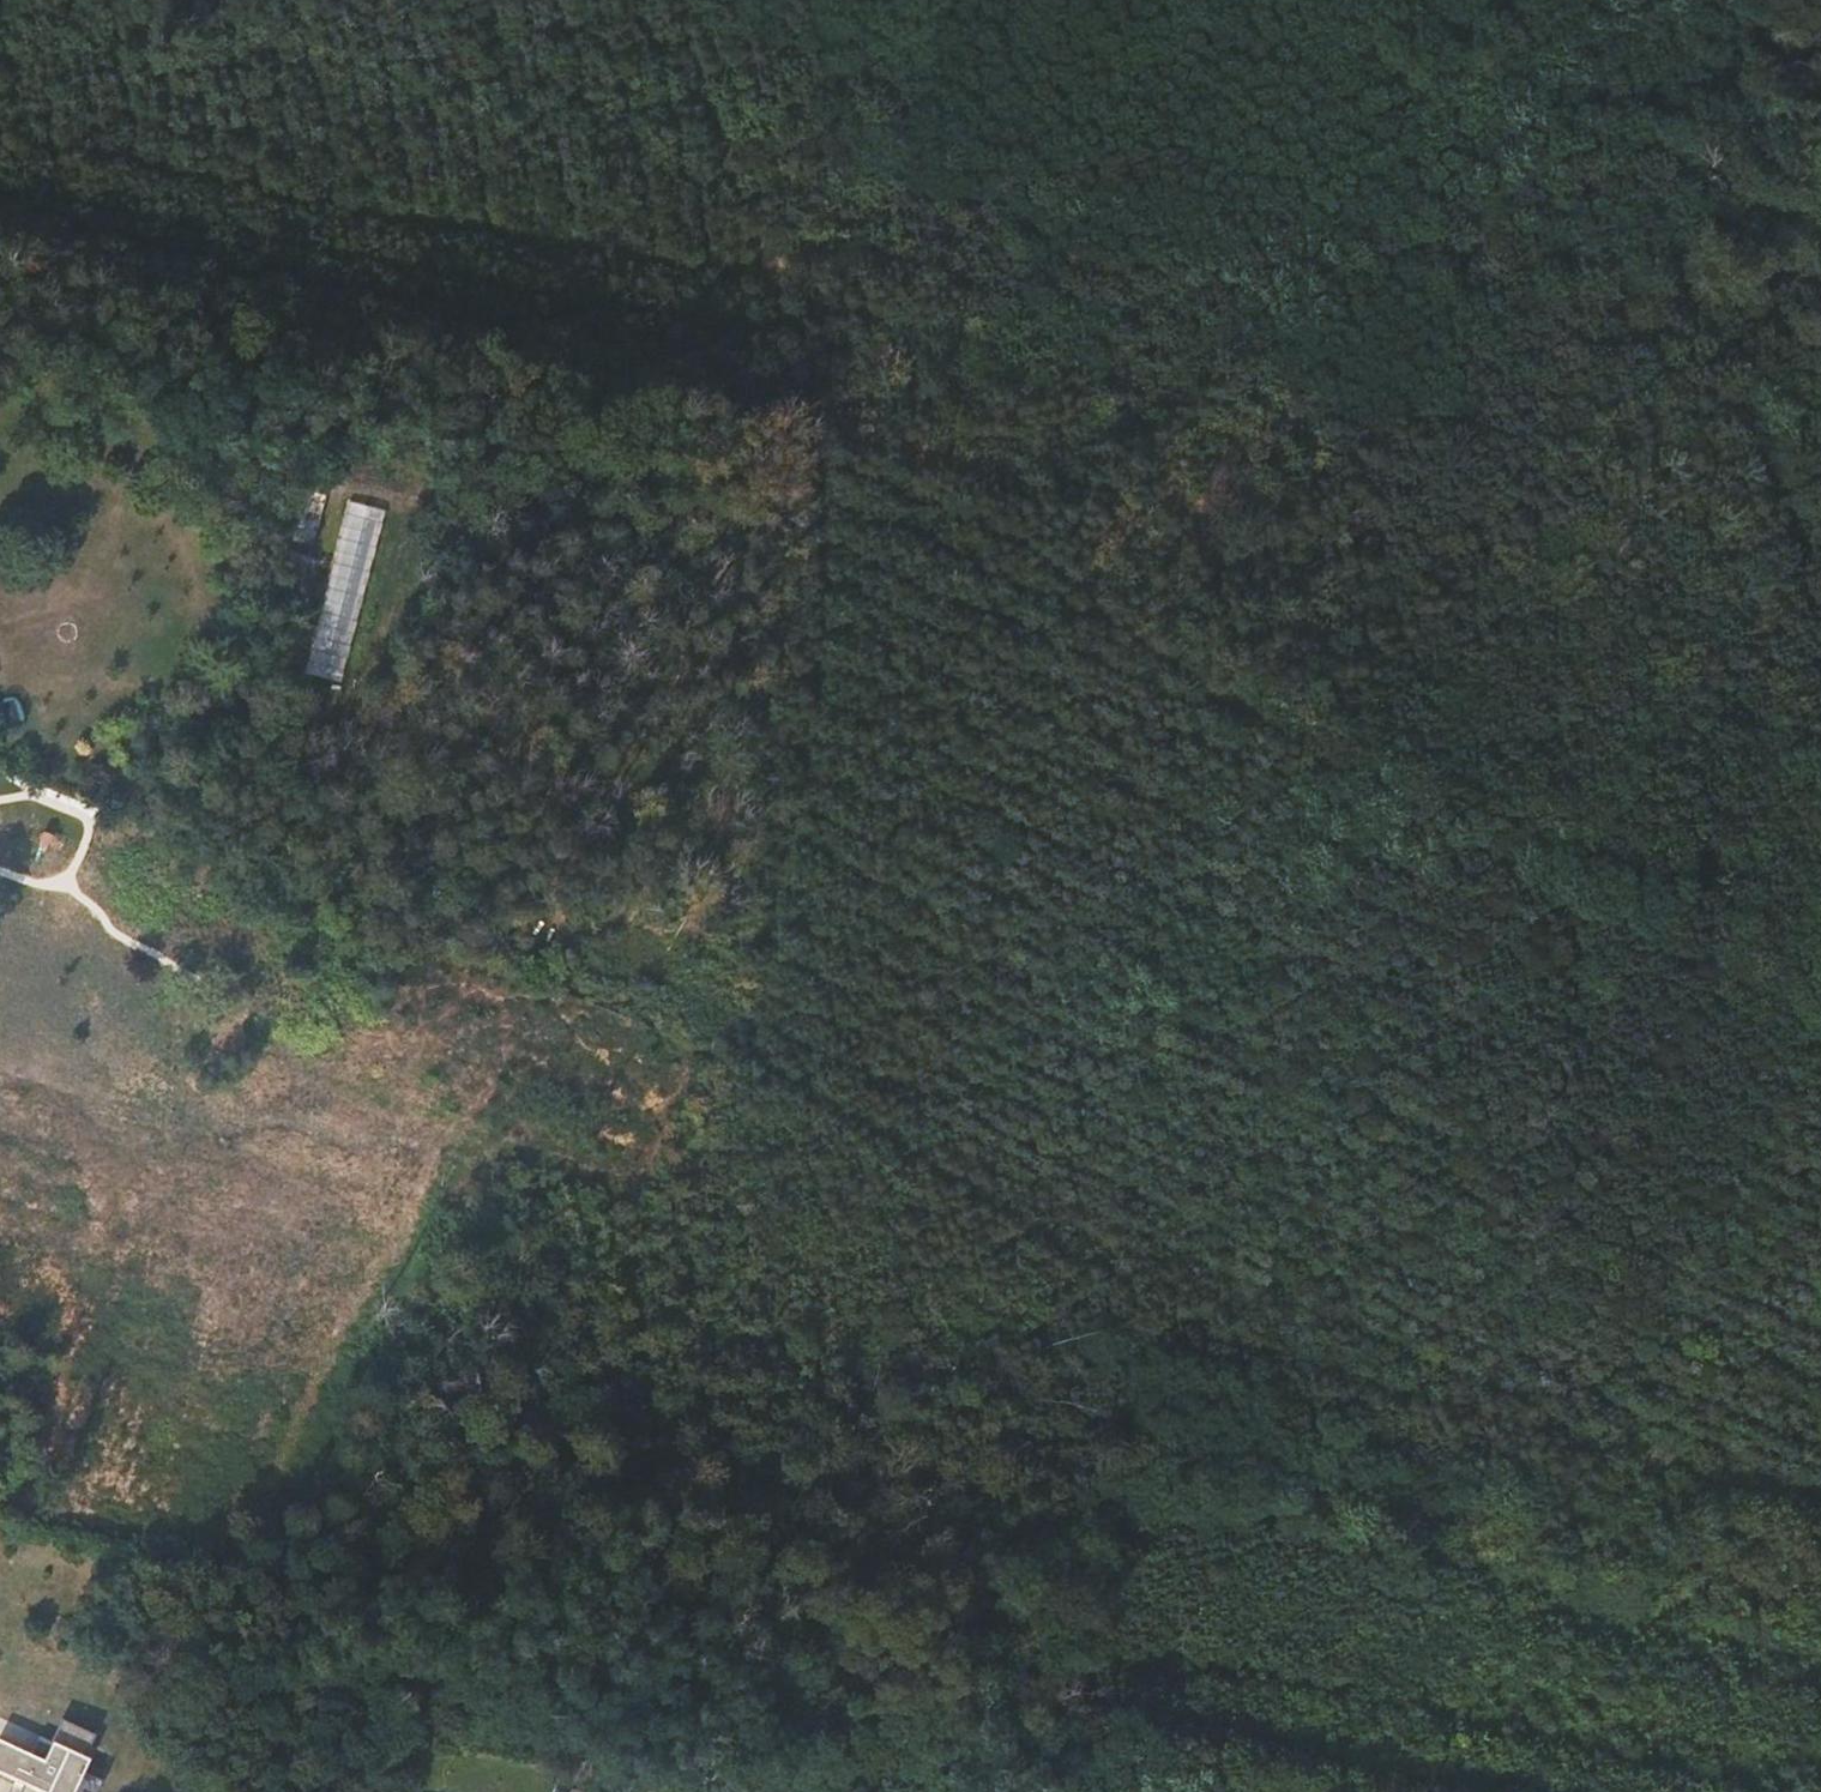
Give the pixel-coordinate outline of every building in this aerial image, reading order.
[(314,675),(351,681),(379,506),(342,500),(314,675)] [(1805,1470),(1788,1468),(1786,1481),(1803,1484),(1805,1470)] [(20,1791),(98,1791),(103,1780),(80,1770),(95,1733),(63,1717),(42,1759),(0,1740),(0,1774),(23,1786),(20,1791)]
